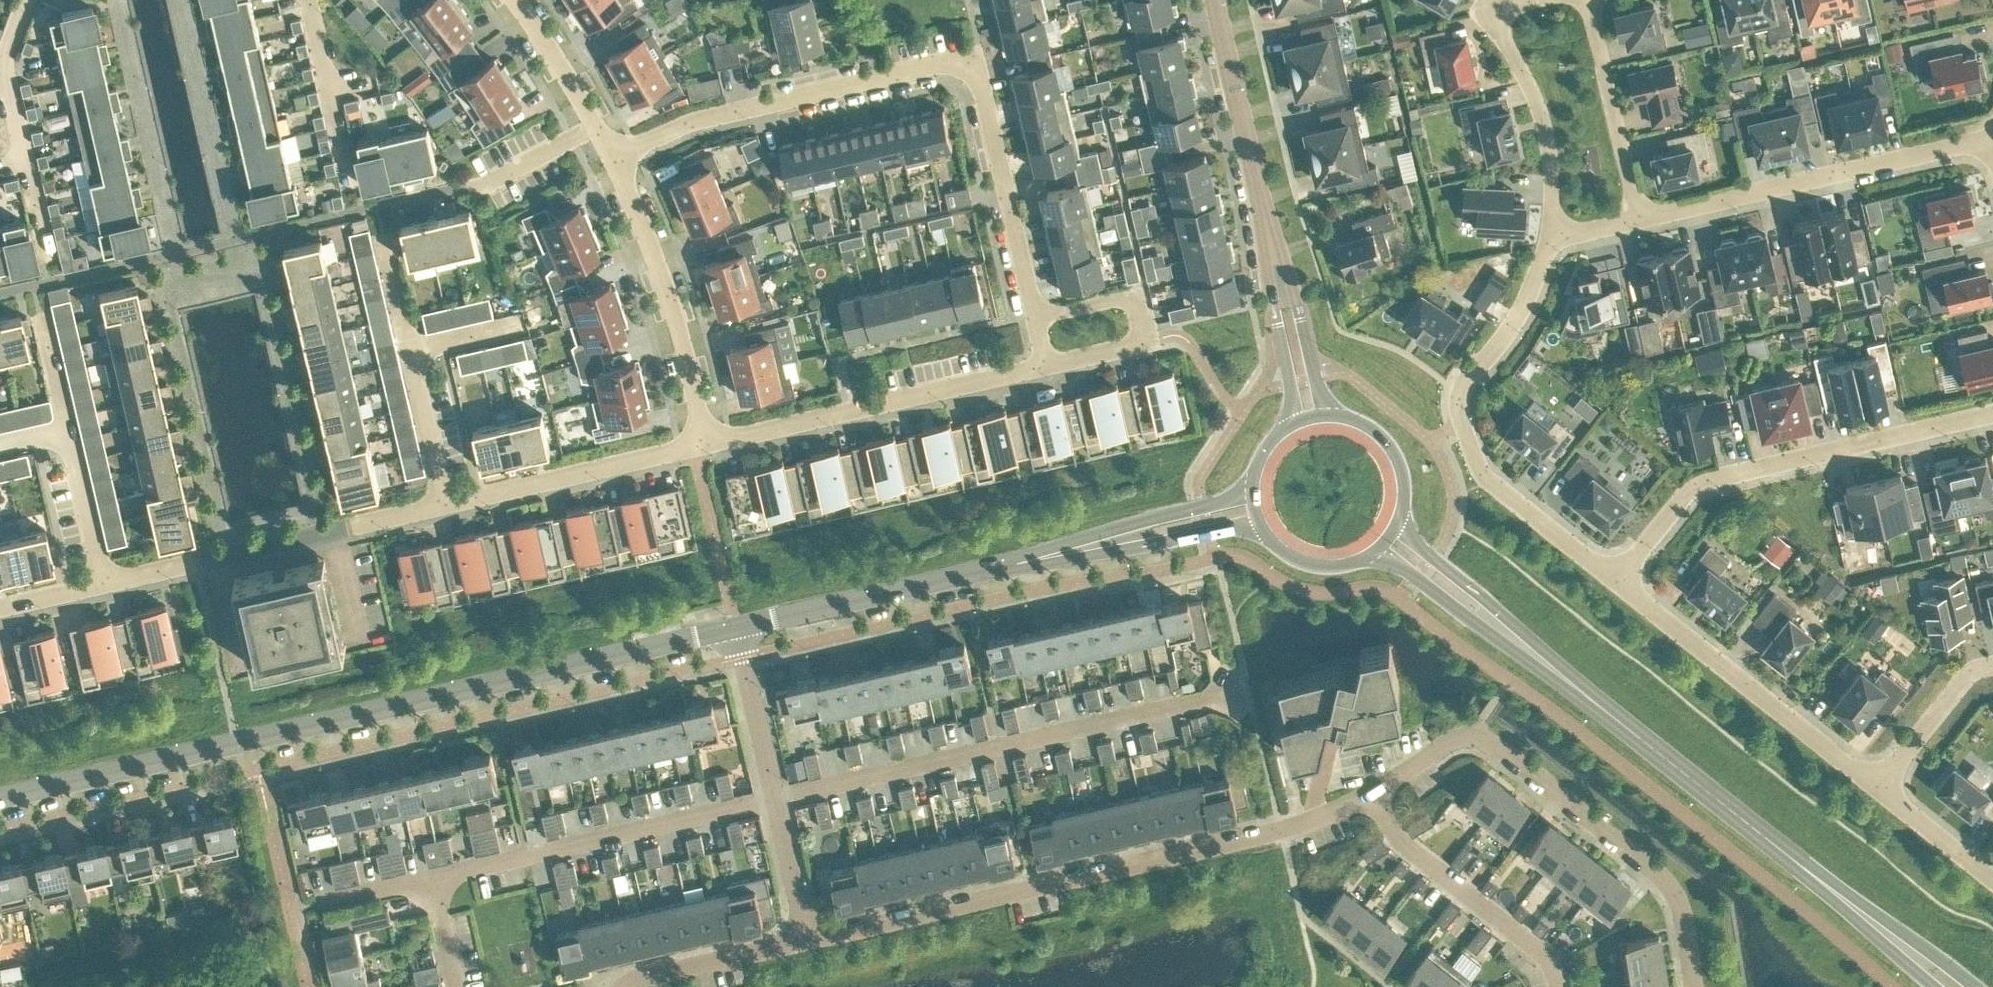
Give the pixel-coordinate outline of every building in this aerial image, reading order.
[(207,26),(254,16),(251,0),(215,0),(210,1),(210,2),(213,15),(205,17),(207,26)] [(365,25),(375,14),(360,0),(359,0),(349,10),(365,25)] [(388,9),(398,0),(379,0),(388,9)] [(461,4),(457,0),(425,0),(419,5),(416,0),(398,0),(388,9),(403,28),(413,41),(427,30),(461,4)] [(574,3),(589,24),(607,11),(614,21),(638,4),(635,0),(579,0),(574,3)] [(777,29),(777,28),(816,19),(812,0),(787,0),(781,1),(780,0),(763,0),(770,30),(777,29)] [(1004,25),(1042,16),(1042,17),(1048,16),(1044,0),(1004,0),(992,3),(995,13),(1000,12),(1004,25)] [(1079,0),(1067,0),(1069,9),(1081,7),(1079,0)] [(1137,33),(1162,27),(1159,16),(1178,11),(1176,0),(1170,1),(1170,0),(1123,0),(1128,23),(1134,21),(1137,33)] [(1277,7),(1295,3),(1299,18),(1346,7),(1344,0),(1275,0),(1277,7)] [(1449,9),(1454,0),(1434,0),(1449,9)] [(1748,0),(1723,0),(1727,17),(1716,19),(1721,43),(1744,38),(1742,31),(1755,28),(1748,0)] [(1755,28),(1767,25),(1769,36),(1792,31),(1786,4),(1774,6),(1773,0),(1748,0),(1755,28)] [(1830,0),(1799,0),(1794,1),(1801,33),(1814,30),(1812,22),(1834,17),(1830,0)] [(1834,17),(1848,14),(1850,22),(1871,17),(1867,0),(1830,0),(1834,17)] [(1909,10),(1928,6),(1926,0),(1907,0),(1909,10)] [(1620,11),(1615,12),(1620,33),(1626,32),(1628,42),(1640,39),(1643,51),(1666,45),(1663,33),(1660,34),(1653,3),(1633,8),(1632,3),(1619,6),(1620,11)] [(52,39),(54,38),(54,37),(93,28),(94,29),(96,28),(90,4),(60,11),(61,14),(47,17),(52,39)] [(450,44),(473,26),(466,18),(469,15),(461,4),(427,30),(413,41),(424,55),(439,74),(461,58),(450,44)] [(217,34),(220,48),(260,39),(254,16),(207,26),(209,36),(217,34)] [(1023,47),(1026,58),(1050,53),(1042,17),(1042,16),(1004,25),(1007,39),(1001,40),(1003,51),(1023,47)] [(291,19),(294,31),(303,28),(301,17),(291,19)] [(378,17),(367,26),(382,45),(393,36),(378,17)] [(1286,45),(1291,69),(1343,57),(1334,18),(1300,26),(1304,41),(1286,45)] [(822,43),(816,19),(777,28),(777,29),(770,30),(770,29),(767,30),(772,55),(822,43)] [(1682,26),(1686,45),(1712,39),(1708,20),(1682,26)] [(666,53),(653,31),(650,32),(644,21),(622,34),(628,45),(609,56),(621,77),(656,57),(662,53),(663,55),(666,53)] [(1472,61),(1471,53),(1470,54),(1466,35),(1447,39),(1444,26),(1419,32),(1426,62),(1439,59),(1446,87),(1476,80),(1472,61)] [(1137,33),(1145,68),(1145,69),(1184,60),(1180,47),(1186,45),(1184,34),(1164,38),(1162,27),(1137,33)] [(54,38),(59,61),(107,50),(104,40),(97,42),(94,29),(93,28),(54,37),(54,38)] [(1393,33),(1396,46),(1412,42),(1409,29),(1393,33)] [(1961,86),(1982,81),(1981,77),(1986,76),(1982,61),(1977,62),(1975,50),(1961,53),(1959,47),(1953,49),(1950,33),(1909,42),(1917,76),(1934,72),(1939,91),(1946,90),(1947,94),(1962,91),(1961,86)] [(19,50),(29,53),(33,42),(24,38),(19,50)] [(735,38),(723,40),(729,64),(741,61),(735,38)] [(216,64),(218,74),(265,63),(260,39),(220,48),(224,62),(216,64)] [(729,64),(723,40),(712,43),(717,66),(729,64)] [(1884,43),(1887,54),(1900,51),(1897,40),(1884,43)] [(296,43),(299,55),(309,52),(306,41),(296,43)] [(59,61),(65,84),(104,75),(101,61),(109,59),(107,50),(59,61)] [(656,57),(621,77),(633,99),(653,88),(661,102),(683,89),(663,55),(662,53),(656,57)] [(1017,84),(1020,98),(1059,89),(1059,88),(1050,53),(1026,58),(1028,70),(1009,74),(1011,85),(1017,84)] [(461,58),(439,74),(453,95),(459,94),(466,105),(476,99),(512,76),(504,64),(501,66),(495,57),(470,73),(461,58)] [(800,57),(790,59),(792,68),(802,66),(800,57)] [(1343,57),(1291,69),(1297,93),(1315,89),(1318,102),(1352,94),(1343,57)] [(1139,69),(1145,94),(1195,83),(1193,72),(1187,74),(1184,60),(1145,69),(1145,68),(1139,69)] [(1646,95),(1653,122),(1680,116),(1674,89),(1678,88),(1672,60),(1629,70),(1635,98),(1646,95)] [(1803,62),(1787,65),(1789,78),(1806,74),(1803,62)] [(228,82),(231,96),(271,87),(265,63),(218,74),(220,84),(228,82)] [(302,67),(305,79),(315,76),(312,65),(302,67)] [(430,67),(407,79),(412,88),(435,76),(430,67)] [(376,70),(378,80),(390,78),(387,68),(376,70)] [(1866,93),(1852,96),(1861,136),(1865,135),(1866,138),(1883,134),(1882,131),(1885,130),(1879,104),(1891,101),(1884,68),(1872,71),(1873,79),(1864,81),(1866,93)] [(65,84),(70,108),(118,97),(115,87),(107,89),(104,75),(65,84)] [(706,94),(721,90),(718,75),(702,78),(706,94)] [(498,115),(522,99),(516,90),(519,88),(512,76),(476,99),(466,105),(475,119),(471,123),(484,143),(508,130),(498,115)] [(1109,76),(1098,79),(1100,89),(1111,86),(1109,76)] [(1391,88),(1388,76),(1377,79),(1380,91),(1391,88)] [(1737,78),(1731,79),(1734,91),(1740,90),(1737,78)] [(1100,89),(1098,79),(1086,82),(1088,92),(1100,89)] [(18,82),(21,94),(31,91),(28,80),(18,82)] [(1145,94),(1150,118),(1195,108),(1192,94),(1197,93),(1195,83),(1145,94)] [(227,112),(229,122),(276,111),(271,87),(231,96),(235,110),(227,112)] [(1018,113),(1020,123),(1070,112),(1064,87),(1059,88),(1059,89),(1020,98),(1024,111),(1018,113)] [(307,91),(310,103),(320,100),(317,88),(307,91)] [(1861,136),(1852,96),(1838,99),(1836,88),(1814,93),(1819,117),(1831,115),(1837,141),(1841,141),(1842,144),(1858,140),(1857,137),(1861,136)] [(380,92),(383,101),(395,99),(392,89),(380,92)] [(1787,103),(1772,106),(1783,153),(1788,152),(1789,156),(1805,152),(1804,148),(1809,147),(1803,120),(1816,117),(1810,90),(1785,96),(1787,103)] [(307,103),(304,93),(295,95),(297,105),(307,103)] [(70,108),(76,132),(115,123),(112,109),(120,107),(118,97),(70,108)] [(344,100),(346,110),(360,107),(358,97),(344,100)] [(1516,133),(1514,124),(1513,124),(1509,107),(1489,112),(1486,98),(1459,104),(1465,129),(1481,125),(1488,157),(1500,155),(1501,159),(1517,156),(1516,151),(1519,150),(1516,133)] [(1713,101),(1716,115),(1731,112),(1728,98),(1713,101)] [(1783,153),(1772,106),(1760,109),(1758,102),(1732,108),(1738,135),(1752,132),(1758,159),(1763,158),(1764,162),(1780,158),(1779,154),(1783,153)] [(24,106),(26,118),(36,115),(34,104),(24,106)] [(1306,131),(1311,155),(1363,143),(1354,104),(1320,112),(1324,126),(1306,131)] [(944,106),(919,112),(928,151),(929,151),(952,146),(943,107),(944,107),(944,106)] [(447,118),(440,107),(428,115),(434,126),(447,118)] [(1138,143),(1141,156),(1166,150),(1163,139),(1200,131),(1195,108),(1150,118),(1155,139),(1138,143)] [(239,130),(242,144),(282,135),(276,111),(229,122),(232,132),(239,130)] [(313,115),(316,127),(326,124),(323,112),(313,115)] [(919,112),(896,117),(905,157),(904,157),(906,164),(930,158),(929,151),(928,151),(919,112)] [(1028,132),(1031,146),(1076,135),(1070,112),(1020,123),(1022,133),(1028,132)] [(1109,114),(1112,126),(1122,124),(1119,112),(1109,114)] [(1410,118),(1413,132),(1424,129),(1421,115),(1410,118)] [(1092,118),(1095,130),(1105,128),(1102,116),(1092,118)] [(896,117),(873,122),(882,162),(904,157),(905,157),(896,117)] [(873,122),(849,128),(859,167),(882,162),(873,122)] [(76,132),(81,156),(129,145),(126,135),(118,137),(115,123),(76,132)] [(428,127),(403,133),(414,180),(424,177),(422,170),(437,166),(428,127)] [(1653,157),(1649,158),(1652,172),(1656,171),(1659,182),(1679,178),(1680,182),(1699,178),(1698,173),(1694,157),(1710,153),(1704,127),(1674,134),(1677,148),(1652,154),(1653,157)] [(29,130),(32,142),(42,139),(39,128),(29,130)] [(849,128),(826,133),(835,173),(859,167),(849,128)] [(751,154),(766,149),(759,130),(744,136),(751,154)] [(379,136),(378,136),(388,180),(389,180),(389,177),(402,174),(403,182),(414,180),(403,133),(380,138),(379,136)] [(826,133),(803,138),(812,178),(835,173),(826,133)] [(238,160),(240,169),(287,158),(282,135),(242,144),(246,158),(238,160)] [(1074,160),(1076,171),(1101,165),(1097,149),(1080,153),(1076,135),(1031,146),(1037,168),(1074,160)] [(318,138),(321,150),(331,148),(328,136),(318,138)] [(358,155),(365,185),(388,180),(378,136),(357,141),(361,155),(358,155)] [(812,178),(803,138),(779,144),(788,184),(812,178)] [(1363,143),(1311,155),(1317,179),(1335,175),(1338,188),(1379,178),(1376,164),(1368,166),(1363,143)] [(1414,144),(1400,147),(1407,175),(1421,172),(1414,144)] [(81,156),(87,180),(126,171),(123,157),(131,155),(129,145),(81,156)] [(1099,148),(1102,163),(1110,161),(1107,147),(1099,148)] [(1166,187),(1172,186),(1172,185),(1210,176),(1205,153),(1168,162),(1166,150),(1141,156),(1144,169),(1161,165),(1166,187)] [(35,154),(38,166),(47,163),(45,152),(35,154)] [(673,181),(683,204),(727,186),(720,188),(715,174),(721,172),(713,152),(690,162),(694,173),(673,181)] [(770,168),(764,154),(751,160),(756,174),(770,168)] [(250,177),(253,190),(253,191),(293,182),(292,181),(287,158),(240,169),(242,179),(250,177)] [(324,162),(327,173),(336,171),(334,159),(324,162)] [(1116,175),(1113,163),(1101,166),(1104,177),(1116,175)] [(1042,191),(1047,213),(1091,203),(1086,182),(1104,178),(1101,165),(1076,171),(1079,183),(1042,191)] [(87,180),(92,203),(140,192),(137,183),(130,185),(126,171),(87,180)] [(2,179),(4,189),(18,186),(16,176),(2,179)] [(40,178),(43,190),(53,187),(50,176),(40,178)] [(1172,185),(1172,186),(1177,209),(1222,198),(1219,188),(1214,190),(1210,176),(1172,185)] [(1393,182),(1399,199),(1415,193),(1409,177),(1393,182)] [(253,191),(253,190),(251,190),(255,211),(274,207),(274,210),(300,204),(295,180),(292,181),(293,182),(253,191)] [(945,189),(945,190),(948,206),(972,200),(968,184),(945,189)] [(1478,212),(1477,226),(1482,227),(1482,232),(1497,232),(1497,227),(1523,229),(1524,202),(1511,201),(1512,187),(1464,185),(1463,211),(1478,212)] [(727,186),(683,204),(692,227),(713,219),(718,230),(741,220),(737,209),(730,212),(721,190),(728,187),(727,186)] [(1926,193),(1927,197),(1931,213),(1916,217),(1923,247),(1951,240),(1947,224),(1973,218),(1970,203),(1974,202),(1970,187),(1945,193),(1944,189),(1926,193)] [(92,203),(98,226),(98,227),(137,218),(137,217),(134,204),(142,202),(140,192),(92,203)] [(332,195),(332,197),(322,199),(324,209),(344,204),(341,193),(332,195)] [(1881,193),(1868,195),(1873,219),(1886,216),(1881,193)] [(923,194),(914,196),(918,213),(926,211),(923,194)] [(918,213),(914,196),(905,198),(909,215),(918,213)] [(1177,209),(1183,233),(1221,224),(1218,210),(1224,209),(1222,198),(1177,209)] [(46,201),(49,213),(58,211),(56,199),(46,201)] [(453,200),(444,202),(455,250),(478,244),(469,207),(456,210),(453,200)] [(437,215),(424,218),(433,255),(455,250),(444,202),(434,204),(437,215)] [(1044,229),(1047,239),(1097,227),(1091,203),(1047,213),(1050,227),(1044,229)] [(543,249),(552,245),(593,228),(582,204),(552,217),(546,204),(522,214),(527,227),(533,225),(543,249)] [(876,205),(868,207),(872,223),(880,221),(876,205)] [(1131,207),(1133,219),(1143,216),(1141,205),(1131,207)] [(872,223),(868,207),(859,209),(863,225),(872,223)] [(1114,211),(1117,223),(1126,220),(1124,208),(1114,211)] [(1383,227),(1395,223),(1390,208),(1352,220),(1356,234),(1337,241),(1345,266),(1346,266),(1348,273),(1366,267),(1364,260),(1391,251),(1383,227)] [(1844,210),(1819,216),(1831,269),(1870,260),(1863,228),(1851,231),(1848,229),(1849,228),(1844,210)] [(951,211),(939,214),(942,224),(953,221),(951,211)] [(942,224),(939,214),(927,217),(930,227),(942,224)] [(98,227),(98,226),(95,226),(101,250),(127,245),(126,241),(144,237),(139,216),(137,217),(137,218),(98,227)] [(830,216),(821,218),(825,234),(834,232),(830,216)] [(1143,216),(1133,219),(1137,234),(1149,232),(1145,216),(1143,216)] [(1831,269),(1819,216),(1794,222),(1798,240),(1796,243),(1785,246),(1792,278),(1831,269)] [(1,225),(11,265),(10,265),(10,267),(34,262),(27,232),(25,232),(22,218),(0,223),(1,225)] [(433,255),(424,218),(401,223),(402,227),(395,229),(399,245),(400,245),(400,244),(406,243),(410,260),(433,255)] [(787,218),(775,222),(780,237),(792,233),(787,218)] [(825,234),(821,218),(813,220),(817,236),(825,234)] [(1126,220),(1117,223),(1122,246),(1132,244),(1126,220)] [(64,234),(61,222),(51,225),(54,236),(64,234)] [(907,222),(895,225),(897,234),(909,232),(907,222)] [(1183,233),(1189,257),(1233,246),(1230,236),(1225,237),(1221,224),(1183,233)] [(0,226),(0,267),(10,265),(11,265),(1,225),(0,226)] [(897,234),(895,225),(883,227),(885,237),(897,234)] [(355,230),(357,240),(371,237),(369,227),(355,230)] [(1055,248),(1058,261),(1096,253),(1097,253),(1102,252),(1097,227),(1047,239),(1049,249),(1055,248)] [(546,270),(553,287),(578,278),(572,265),(603,252),(593,228),(552,245),(558,259),(546,270)] [(1745,237),(1742,238),(1751,277),(1763,274),(1768,292),(1790,287),(1784,260),(1772,263),(1765,232),(1762,233),(1758,230),(1748,232),(1745,237)] [(862,232),(850,235),(853,245),(864,242),(862,232)] [(705,263),(713,287),(759,272),(752,250),(757,248),(753,235),(723,245),(727,256),(705,263)] [(853,245),(850,235),(839,238),(841,247),(853,245)] [(1751,277),(1742,238),(1736,239),(1732,236),(1722,238),(1719,243),(1717,243),(1722,265),(1719,270),(1709,272),(1716,304),(1741,299),(1736,280),(1751,277)] [(277,262),(279,272),(327,261),(321,238),(284,246),(287,260),(277,262)] [(1673,249),(1663,252),(1677,313),(1689,310),(1686,296),(1700,293),(1689,246),(1686,247),(1685,244),(1672,247),(1673,249)] [(1189,257),(1194,280),(1194,281),(1232,272),(1229,258),(1235,257),(1233,246),(1189,257)] [(1892,263),(1889,250),(1875,253),(1878,266),(1892,263)] [(1677,313),(1663,252),(1653,254),(1652,251),(1640,254),(1640,257),(1637,258),(1648,305),(1662,302),(1665,315),(1677,313)] [(1121,256),(1127,280),(1140,277),(1134,252),(1121,256)] [(1096,253),(1058,261),(1061,275),(1055,276),(1058,288),(1102,277),(1097,253),(1096,253)] [(1142,255),(1144,267),(1154,264),(1152,253),(1142,255)] [(59,258),(62,270),(72,268),(69,256),(59,258)] [(1992,279),(1988,280),(1985,268),(1962,273),(1958,258),(1922,267),(1928,292),(1932,309),(1951,305),(1953,304),(1956,313),(1972,310),(1970,300),(1991,295),(1991,293),(1992,292),(1992,283),(1992,279)] [(292,279),(295,292),(332,283),(327,261),(279,272),(281,282),(292,279)] [(950,266),(952,272),(953,272),(962,310),(984,305),(974,261),(950,266)] [(363,265),(365,275),(379,272),(377,262),(363,265)] [(1154,264),(1144,267),(1147,279),(1157,276),(1154,264)] [(1563,322),(1574,327),(1598,321),(1599,325),(1630,318),(1622,284),(1602,289),(1597,267),(1577,272),(1580,286),(1572,288),(1576,304),(1571,305),(1563,322)] [(1890,268),(1877,271),(1879,281),(1893,278),(1890,268)] [(379,272),(365,275),(368,284),(381,281),(379,272)] [(759,272),(713,287),(720,310),(742,304),(745,315),(774,306),(770,294),(766,296),(759,272)] [(953,272),(952,272),(931,277),(941,321),(951,319),(950,313),(962,310),(953,272)] [(1194,281),(1194,280),(1188,281),(1193,301),(1168,306),(1171,319),(1196,313),(1194,304),(1238,294),(1232,272),(1194,281)] [(931,277),(908,282),(917,320),(929,318),(930,323),(941,321),(931,277)] [(575,305),(580,319),(622,305),(614,280),(582,291),(578,278),(553,287),(559,304),(575,305)] [(97,290),(102,313),(150,302),(148,292),(137,295),(134,281),(97,290)] [(1500,290),(1487,281),(1473,302),(1483,308),(1492,296),(1495,298),(1500,290)] [(908,282),(886,287),(896,331),(907,329),(905,323),(917,320),(908,282)] [(287,307),(289,316),(337,305),(332,283),(295,292),(298,304),(287,307)] [(886,287),(864,292),(873,331),(885,328),(886,334),(896,331),(886,287)] [(1457,314),(1441,303),(1445,296),(1430,287),(1426,293),(1422,291),(1403,319),(1417,328),(1416,330),(1426,337),(1427,335),(1440,344),(1445,335),(1457,343),(1476,315),(1463,306),(1457,314)] [(873,331),(864,292),(841,298),(851,342),(862,339),(861,333),(873,331)] [(49,302),(51,311),(65,308),(63,299),(49,302)] [(481,303),(484,317),(493,315),(490,301),(481,303)] [(102,313),(107,335),(144,326),(141,314),(152,311),(150,302),(102,313)] [(302,323),(305,336),(342,327),(337,305),(289,316),(291,326),(302,323)] [(599,340),(630,330),(622,305),(580,319),(571,322),(577,340),(572,344),(577,361),(603,354),(599,340)] [(1701,309),(1707,334),(1722,331),(1716,305),(1701,309)] [(374,310),(376,319),(390,316),(387,307),(374,310)] [(446,312),(449,325),(458,323),(455,309),(446,312)] [(0,316),(0,337),(4,354),(27,349),(23,331),(29,330),(30,330),(26,314),(20,316),(19,312),(0,316)] [(423,317),(427,330),(436,328),(433,314),(423,317)] [(390,316),(376,319),(378,329),(392,326),(390,316)] [(778,320),(791,375),(805,372),(792,317),(778,320)] [(1829,321),(1833,335),(1846,331),(1842,317),(1829,321)] [(1640,328),(1645,349),(1661,345),(1655,319),(1639,323),(1640,328)] [(1638,321),(1625,325),(1626,331),(1640,328),(1639,323),(1638,321)] [(730,347),(736,371),(783,360),(774,324),(749,330),(752,342),(730,347)] [(1790,332),(1791,338),(1798,345),(1807,342),(1803,325),(1791,328),(1792,332),(1790,332)] [(107,335),(112,357),(160,346),(158,336),(147,339),(144,326),(107,335)] [(297,351),(299,361),(347,350),(342,327),(305,336),(308,349),(297,351)] [(1959,343),(1947,345),(1953,371),(1965,368),(1968,383),(1973,382),(1974,385),(1991,382),(1990,378),(1992,377),(1992,342),(1990,343),(1986,327),(1957,334),(1959,343)] [(57,337),(60,346),(73,343),(71,334),(57,337)] [(514,339),(517,353),(526,350),(523,337),(514,339)] [(1869,354),(1852,358),(1864,411),(1888,406),(1884,386),(1895,383),(1885,338),(1867,343),(1869,354)] [(73,343),(60,346),(62,356),(76,352),(73,343)] [(479,347),(482,361),(491,358),(488,345),(479,347)] [(154,371),(152,358),(163,356),(160,346),(112,357),(103,359),(108,382),(117,379),(154,371)] [(1725,361),(1722,346),(1711,349),(1714,363),(1725,361)] [(312,368),(315,380),(352,372),(347,350),(299,361),(302,370),(312,368)] [(456,352),(460,366),(469,364),(466,350),(456,352)] [(384,354),(386,364),(400,361),(398,351),(384,354)] [(1864,411),(1852,358),(1834,363),(1831,351),(1813,355),(1824,400),(1836,397),(1840,417),(1864,411)] [(598,381),(602,395),(644,385),(638,359),(606,367),(603,354),(577,361),(581,379),(598,381)] [(783,360),(736,371),(742,395),(764,390),(767,402),(795,395),(790,374),(786,374),(783,360)] [(400,361),(386,364),(388,373),(402,370),(400,361)] [(1146,381),(1118,387),(1128,430),(1142,427),(1145,439),(1162,435),(1159,423),(1184,418),(1182,411),(1187,410),(1182,391),(1178,392),(1173,370),(1145,376),(1146,381)] [(117,379),(123,402),(171,391),(168,381),(157,383),(154,371),(117,379)] [(307,396),(310,405),(358,394),(352,372),(315,380),(318,393),(307,396)] [(1799,377),(1775,382),(1786,429),(1801,426),(1800,421),(1808,419),(1807,412),(1822,408),(1816,381),(1801,385),(1799,377)] [(68,381),(70,391),(84,387),(81,378),(68,381)] [(1090,394),(1062,400),(1073,443),(1087,440),(1089,452),(1106,448),(1104,436),(1128,430),(1118,387),(1117,381),(1115,381),(1116,383),(1089,389),(1090,394)] [(1786,429),(1775,382),(1752,388),(1753,392),(1737,395),(1744,426),(1760,423),(1762,430),(1770,428),(1771,432),(1786,429)] [(644,385),(602,395),(592,398),(598,423),(592,424),(596,437),(622,432),(618,418),(651,410),(644,385)] [(84,387),(70,391),(72,400),(86,397),(84,387)] [(123,402),(128,424),(165,415),(162,403),(173,400),(171,391),(123,402)] [(323,412),(326,425),(363,416),(358,394),(310,405),(312,415),(323,412)] [(1034,407),(1007,413),(1017,456),(1031,453),(1034,465),(1051,461),(1048,449),(1073,443),(1062,400),(1061,394),(1060,394),(1060,396),(1033,402),(1034,407)] [(1581,394),(1572,405),(1581,412),(1590,401),(1581,394)] [(394,399),(396,408),(410,405),(408,396),(394,399)] [(1710,430),(1732,425),(1725,398),(1704,403),(1702,397),(1670,405),(1682,453),(1685,453),(1686,455),(1698,453),(1697,450),(1714,446),(1710,430)] [(30,408),(33,421),(43,419),(40,405),(30,408)] [(410,405),(396,408),(399,418),(412,414),(410,405)] [(979,419),(951,426),(961,469),(975,466),(978,477),(995,473),(992,462),(1017,456),(1007,413),(1005,407),(1004,407),(1004,409),(978,415),(979,419)] [(1537,455),(1536,455),(1538,456),(1539,455),(1547,444),(1558,453),(1575,432),(1556,417),(1548,427),(1523,407),(1506,429),(1506,428),(1505,430),(1506,431),(1507,431),(1537,455)] [(1598,419),(1603,424),(1609,423),(1613,417),(1605,410),(1598,419)] [(8,413),(11,427),(21,424),(17,411),(8,413)] [(542,411),(519,417),(530,465),(539,463),(537,452),(550,449),(542,411)] [(128,424),(133,446),(181,435),(179,425),(168,428),(165,415),(128,424)] [(318,440),(320,450),(368,439),(363,416),(326,425),(329,437),(318,440)] [(496,422),(505,459),(517,456),(520,467),(530,465),(519,417),(496,422)] [(923,432),(895,439),(905,482),(920,478),(922,490),(939,486),(937,475),(961,469),(951,426),(950,420),(948,420),(949,421),(922,428),(923,432)] [(78,426),(80,435),(94,432),(92,422),(78,426)] [(482,464),(505,459),(496,422),(473,427),(477,445),(472,446),(471,446),(470,446),(474,462),(481,461),(482,464)] [(94,432),(80,435),(82,445),(96,441),(94,432)] [(867,445),(840,451),(850,495),(864,491),(867,503),(884,499),(881,488),(905,482),(895,439),(894,432),(893,433),(893,434),(866,440),(867,445)] [(133,446),(138,468),(175,460),(172,447),(183,445),(181,435),(133,446)] [(333,457),(336,469),(373,461),(368,439),(320,450),(322,459),(333,457)] [(404,443),(407,453),(420,450),(418,440),(404,443)] [(812,458),(784,464),(794,508),(808,504),(811,516),(828,512),(825,500),(850,495),(840,451),(838,445),(837,445),(837,447),(811,453),(812,458)] [(16,454),(19,468),(28,465),(25,452),(16,454)] [(1585,508),(1584,510),(1595,519),(1597,517),(1609,526),(1618,516),(1621,518),(1630,507),(1627,504),(1629,501),(1617,492),(1619,488),(1608,479),(1605,483),(1594,474),(1599,467),(1579,452),(1564,471),(1583,485),(1573,498),(1585,508)] [(1960,464),(1971,510),(1984,507),(1985,510),(1992,517),(1992,487),(1985,458),(1980,459),(1979,455),(1964,459),(1965,462),(1960,464)] [(336,469),(343,499),(380,491),(378,484),(390,481),(385,458),(373,461),(336,469)] [(794,508),(784,464),(783,458),(781,458),(782,460),(755,466),(756,471),(727,477),(737,521),(752,517),(755,529),(772,525),(770,513),(794,508)] [(138,468),(143,490),(191,479),(189,470),(178,472),(175,460),(138,468)] [(1971,510),(1960,464),(1955,465),(1954,461),(1939,464),(1940,468),(1935,469),(1941,498),(1926,501),(1933,533),(1961,526),(1958,513),(1971,510)] [(423,462),(410,465),(412,475),(424,472),(426,472),(423,462)] [(88,470),(90,480),(104,476),(102,467),(88,470)] [(424,472),(412,475),(414,486),(427,483),(424,472)] [(1901,473),(1874,479),(1884,524),(1925,515),(1917,481),(1903,484),(1901,473)] [(104,476),(90,480),(93,489),(106,486),(104,476)] [(143,490),(148,513),(185,504),(182,492),(193,489),(191,479),(143,490)] [(1884,524),(1874,479),(1846,486),(1849,497),(1833,500),(1837,519),(1842,518),(1845,533),(1884,524)] [(622,495),(623,501),(633,545),(658,539),(660,551),(677,547),(675,535),(690,532),(680,488),(651,495),(650,490),(623,497),(623,495),(622,495)] [(566,508),(568,514),(578,558),(602,552),(605,564),(622,560),(619,548),(633,545),(623,501),(596,508),(594,503),(568,509),(567,508),(566,508)] [(185,504),(148,513),(155,543),(192,534),(185,504)] [(99,514),(101,524),(115,521),(112,511),(99,514)] [(511,521),(512,527),(522,570),(546,565),(549,577),(566,573),(564,561),(578,558),(568,514),(540,521),(539,516),(512,522),(512,521),(511,521)] [(43,527),(20,532),(29,569),(52,564),(51,560),(58,558),(54,542),(53,543),(48,544),(43,527)] [(455,534),(456,540),(466,583),(491,578),(494,589),(511,585),(508,574),(522,570),(512,527),(484,534),(483,529),(457,535),(456,533),(455,534)] [(0,537),(0,546),(9,585),(19,583),(16,572),(29,569),(20,532),(0,537)] [(1777,532),(1766,547),(1783,560),(1794,545),(1777,532)] [(104,537),(106,546),(120,543),(118,534),(104,537)] [(466,583),(456,540),(429,546),(428,542),(400,548),(405,571),(400,572),(405,591),(409,590),(411,596),(435,591),(438,602),(455,598),(452,586),(466,583)] [(1726,617),(1725,617),(1726,616),(1730,619),(1740,605),(1737,602),(1744,593),(1718,572),(1728,559),(1709,543),(1694,562),(1703,570),(1689,588),(1688,588),(1687,589),(1689,590),(1723,617),(1724,618),(1726,617)] [(0,546),(0,587),(9,585),(0,546)] [(1849,566),(1862,563),(1859,552),(1847,555),(1849,566)] [(1966,563),(1964,553),(1950,557),(1952,567),(1966,563)] [(234,577),(255,666),(346,645),(325,556),(234,577)] [(1819,583),(1835,595),(1844,584),(1829,571),(1819,583)] [(1898,587),(1894,572),(1879,575),(1883,591),(1898,587)] [(1923,597),(1923,599),(1919,600),(1923,617),(1927,617),(1933,640),(1944,638),(1945,644),(1960,640),(1958,634),(1961,634),(1957,618),(1970,615),(1961,575),(1935,581),(1938,594),(1923,597)] [(1975,581),(1981,607),(1992,604),(1992,607),(1992,577),(1975,581)] [(1755,615),(1772,628),(1772,632),(1774,634),(1762,648),(1785,666),(1793,656),(1797,658),(1807,645),(1804,643),(1812,632),(1790,615),(1795,608),(1774,591),(1755,615)] [(1188,598),(1162,604),(1161,604),(1168,633),(1167,633),(1168,637),(1194,631),(1197,646),(1212,643),(1201,599),(1189,602),(1188,598)] [(1161,600),(1139,606),(1147,638),(1167,633),(1168,633),(1161,604),(1162,604),(1161,600)] [(138,614),(110,621),(120,664),(134,661),(137,672),(154,668),(151,657),(176,651),(174,645),(179,643),(174,624),(170,625),(165,603),(137,609),(138,614)] [(1139,606),(1118,610),(1126,643),(1147,638),(1139,606)] [(1118,610),(1097,615),(1105,648),(1126,643),(1118,610)] [(1868,622),(1880,632),(1888,622),(1876,612),(1868,622)] [(120,664),(110,621),(109,614),(107,614),(108,616),(81,622),(82,627),(69,630),(81,685),(98,681),(96,669),(120,664)] [(1097,615),(1076,620),(1084,652),(1105,648),(1097,615)] [(1076,620),(1055,625),(1063,657),(1084,652),(1076,620)] [(1055,625),(1034,630),(1042,662),(1063,657),(1055,625)] [(25,635),(27,640),(13,643),(26,698),(43,694),(40,682),(64,677),(53,627),(52,627),(52,629),(25,635)] [(1034,630),(1014,634),(1013,635),(1020,664),(1019,664),(1020,667),(1042,662),(1034,630)] [(1013,635),(1014,634),(1013,631),(988,637),(996,669),(1019,664),(1020,664),(1013,635)] [(1339,664),(1279,677),(1286,709),(1281,710),(1291,754),(1319,748),(1324,727),(1342,731),(1401,718),(1394,686),(1399,685),(1389,641),(1361,647),(1356,668),(1339,664)] [(939,648),(940,651),(941,651),(948,680),(949,680),(972,675),(964,642),(939,648)] [(9,690),(0,651),(0,692),(9,690)] [(941,651),(940,651),(920,656),(928,689),(949,683),(949,680),(948,680),(941,651)] [(920,656),(899,661),(907,693),(928,689),(920,656)] [(899,661),(878,666),(885,698),(907,693),(899,661)] [(878,666),(857,671),(864,703),(885,698),(878,666)] [(1167,668),(1171,687),(1179,685),(1174,666),(1167,668)] [(1842,717),(1854,727),(1878,698),(1890,708),(1906,688),(1882,669),(1874,678),(1861,667),(1832,703),(1845,714),(1842,717)] [(857,671),(836,676),(843,708),(864,703),(857,671)] [(1139,674),(1132,676),(1136,695),(1144,693),(1139,674)] [(836,676),(816,680),(815,680),(821,709),(821,713),(843,708),(836,676)] [(1136,695),(1132,676),(1125,678),(1129,697),(1136,695)] [(815,680),(816,680),(815,677),(787,683),(788,687),(776,690),(780,710),(793,707),(795,715),(821,709),(815,680)] [(1097,684),(1090,686),(1094,705),(1102,703),(1097,684)] [(1094,705),(1090,686),(1083,687),(1087,707),(1094,705)] [(1055,694),(1048,696),(1052,715),(1060,713),(1055,694)] [(1052,715),(1048,696),(1041,697),(1045,716),(1052,715)] [(685,707),(685,711),(686,710),(693,739),(694,739),(719,733),(717,725),(730,722),(726,701),(713,704),(712,701),(685,707)] [(1001,706),(1002,707),(1007,730),(1020,727),(1014,703),(1001,706)] [(686,710),(685,711),(665,715),(673,748),(694,743),(694,739),(693,739),(686,710)] [(988,734),(983,711),(970,714),(976,737),(988,734)] [(1191,717),(1194,730),(1208,726),(1205,713),(1191,717)] [(665,715),(644,720),(652,753),(673,748),(665,715)] [(644,720),(623,725),(630,757),(652,753),(644,720)] [(942,720),(935,722),(940,741),(947,739),(942,720)] [(1181,722),(1185,741),(1193,739),(1188,720),(1181,722)] [(940,741),(935,722),(928,723),(932,743),(940,741)] [(623,725),(602,730),(609,762),(630,757),(623,725)] [(1153,728),(1146,730),(1151,749),(1158,747),(1153,728)] [(602,730),(581,735),(588,767),(609,762),(602,730)] [(900,730),(893,731),(897,751),(905,749),(900,730)] [(1151,749),(1146,730),(1139,732),(1143,751),(1151,749)] [(897,751),(893,731),(886,733),(890,752),(897,751)] [(581,735),(560,740),(567,772),(588,767),(581,735)] [(1111,738),(1104,739),(1108,759),(1116,757),(1111,738)] [(858,739),(851,741),(855,760),(863,759),(858,739)] [(1108,759),(1104,739),(1097,741),(1101,760),(1108,759)] [(560,740),(540,744),(539,745),(546,773),(545,774),(546,777),(567,772),(560,740)] [(539,745),(540,744),(539,741),(514,747),(521,779),(545,774),(546,773),(539,745)] [(855,760),(851,741),(844,743),(848,762),(855,760)] [(1069,747),(1062,749),(1066,768),(1074,767),(1069,747)] [(803,752),(809,776),(822,773),(816,749),(803,752)] [(1066,768),(1062,749),(1055,751),(1059,770),(1066,768)] [(498,784),(490,752),(464,758),(465,762),(420,772),(428,804),(475,793),(474,790),(498,784)] [(1013,755),(1018,779),(1031,776),(1026,752),(1013,755)] [(1228,777),(1204,783),(1203,783),(1209,812),(1208,812),(1209,816),(1237,809),(1236,806),(1249,803),(1239,759),(1225,762),(1228,777)] [(787,765),(790,777),(807,773),(804,760),(787,765)] [(1000,784),(1000,783),(994,760),(981,763),(987,787),(1000,784)] [(1992,816),(1992,797),(1992,798),(1987,793),(1988,791),(1979,784),(1986,775),(1974,765),(1966,774),(1954,764),(1938,785),(1937,785),(1936,786),(1938,787),(1969,812),(1971,814),(1972,812),(1979,802),(1985,807),(1984,809),(1992,816)] [(716,773),(721,796),(734,793),(728,770),(716,773)] [(420,772),(397,777),(404,810),(428,804),(420,772)] [(1461,805),(1481,821),(1507,788),(1487,772),(1461,805)] [(955,774),(948,776),(952,795),(959,793),(955,774)] [(952,795),(948,776),(940,777),(945,796),(952,795)] [(397,777),(373,783),(381,815),(404,810),(397,777)] [(688,779),(681,781),(685,800),(692,798),(688,779)] [(1203,779),(1181,785),(1188,817),(1208,812),(1209,812),(1203,783),(1204,783),(1203,779)] [(685,800),(681,781),(673,782),(678,801),(685,800)] [(373,783),(350,788),(358,820),(381,815),(373,783)] [(913,784),(906,785),(910,804),(917,803),(913,784)] [(910,804),(906,785),(898,787),(903,806),(910,804)] [(1181,785),(1160,789),(1167,822),(1188,817),(1181,785)] [(350,788),(327,793),(327,794),(333,822),(333,823),(333,826),(358,820),(350,788)] [(1507,788),(1481,821),(1502,837),(1528,804),(1507,788)] [(646,789),(639,790),(643,810),(650,808),(646,789)] [(1160,789),(1139,794),(1146,827),(1167,822),(1160,789)] [(327,794),(327,793),(327,790),(299,796),(300,800),(287,803),(292,823),(305,820),(307,828),(333,823),(333,822),(327,794)] [(643,810),(639,790),(631,792),(636,811),(643,810)] [(871,793),(864,795),(868,814),(875,812),(871,793)] [(1139,794),(1118,799),(1125,831),(1146,827),(1139,794)] [(868,814),(864,795),(856,797),(861,816),(868,814)] [(604,798),(597,800),(601,819),(608,818),(604,798)] [(815,801),(820,825),(833,822),(827,798),(815,801)] [(1118,799),(1097,804),(1104,836),(1125,831),(1118,799)] [(601,819),(597,800),(589,802),(594,821),(601,819)] [(1097,804),(1076,809),(1083,841),(1104,836),(1097,804)] [(495,824),(491,807),(466,813),(475,853),(488,850),(482,826),(495,824)] [(561,808),(554,810),(559,829),(566,827),(561,808)] [(1054,814),(1054,817),(1055,817),(1062,846),(1063,846),(1083,841),(1076,809),(1054,814)] [(559,829),(554,810),(542,813),(547,837),(560,834),(559,829)] [(1406,824),(1412,834),(1433,822),(1426,811),(1406,824)] [(202,823),(187,826),(193,851),(207,848),(208,851),(236,845),(228,813),(201,819),(202,823)] [(1055,817),(1054,817),(1031,823),(1039,855),(1064,849),(1063,846),(1062,846),(1055,817)] [(727,822),(732,845),(745,842),(740,819),(727,822)] [(1523,854),(1544,870),(1570,838),(1549,821),(1523,854)] [(159,832),(145,836),(151,861),(165,858),(166,861),(194,855),(193,851),(187,826),(186,822),(159,829),(159,832)] [(495,824),(482,826),(488,850),(500,847),(495,824)] [(972,833),(961,835),(969,867),(989,863),(990,863),(983,834),(984,834),(983,830),(982,830),(980,824),(971,826),(972,833)] [(1007,828),(984,834),(983,834),(990,863),(989,863),(990,866),(1015,860),(1007,828)] [(117,842),(103,845),(109,871),(123,867),(124,871),(152,864),(151,861),(145,836),(144,832),(117,839),(117,842)] [(700,833),(693,834),(698,854),(705,852),(700,833)] [(448,834),(436,837),(441,861),(454,858),(448,834)] [(698,854),(693,834),(686,836),(690,855),(698,854)] [(961,835),(940,840),(948,872),(969,867),(961,835)] [(441,861),(436,837),(423,840),(428,864),(441,861)] [(1362,849),(1368,860),(1389,848),(1383,837),(1362,849)] [(1544,870),(1564,886),(1590,853),(1570,838),(1544,870)] [(940,840),(919,845),(927,877),(948,872),(940,840)] [(75,852),(61,855),(67,880),(81,877),(82,881),(109,874),(109,871),(103,845),(102,842),(74,848),(75,852)] [(658,842),(651,844),(655,863),(663,862),(658,842)] [(1449,862),(1459,869),(1474,850),(1464,842),(1449,862)] [(655,863),(651,844),(644,846),(648,865),(655,863)] [(401,845),(389,848),(394,872),(407,869),(401,845)] [(919,845),(898,850),(906,882),(927,877),(919,845)] [(394,872),(389,848),(376,851),(382,875),(394,872)] [(898,850),(877,855),(885,887),(906,882),(898,850)] [(33,862),(19,865),(24,890),(39,887),(42,900),(70,894),(67,884),(67,880),(61,855),(60,852),(32,858),(33,862)] [(616,852),(609,854),(613,873),(621,871),(616,852)] [(1564,886),(1583,902),(1609,869),(1590,853),(1564,886)] [(613,873),(609,854),(602,856),(606,875),(613,873)] [(855,860),(856,863),(857,863),(864,892),(865,892),(885,887),(877,855),(855,860)] [(355,856),(342,859),(348,883),(360,880),(355,856)] [(348,883),(342,859),(329,862),(335,886),(348,883)] [(571,883),(567,864),(566,859),(553,862),(559,886),(571,883)] [(1392,868),(1402,875),(1409,866),(1399,859),(1392,868)] [(0,910),(28,903),(24,890),(19,865),(18,861),(0,866),(0,909),(0,910)] [(574,862),(567,864),(571,883),(578,881),(574,862)] [(857,863),(856,863),(832,869),(831,865),(817,869),(824,901),(837,898),(838,901),(865,895),(865,892),(864,892),(857,863)] [(1609,869),(1583,902),(1604,918),(1630,885),(1609,869)] [(775,912),(770,892),(766,874),(728,883),(729,889),(730,893),(729,893),(735,921),(735,922),(735,925),(763,919),(762,915),(775,912)] [(1412,883),(1422,891),(1429,882),(1419,874),(1412,883)] [(1480,886),(1490,894),(1497,885),(1487,877),(1480,886)] [(1323,913),(1344,929),(1364,903),(1343,887),(1323,913)] [(729,889),(707,894),(714,926),(735,922),(735,921),(729,893),(730,893),(729,889)] [(707,894),(686,899),(693,931),(714,926),(707,894)] [(686,899),(665,904),(672,936),(693,931),(686,899)] [(1450,899),(1435,918),(1445,926),(1460,907),(1450,899)] [(1511,911),(1521,919),(1528,910),(1519,902),(1511,911)] [(1344,929),(1363,944),(1383,919),(1364,903),(1344,929)] [(665,904),(644,909),(651,941),(672,936),(665,904)] [(323,934),(330,961),(362,953),(356,928),(391,920),(388,906),(326,920),(326,921),(330,920),(333,932),(324,934),(324,933),(323,934)] [(644,909),(623,914),(630,946),(651,941),(644,909)] [(623,914),(602,918),(609,951),(630,946),(623,914)] [(418,920),(422,935),(429,933),(425,918),(418,920)] [(580,924),(581,927),(582,927),(588,956),(589,955),(609,951),(602,918),(580,924)] [(1531,927),(1541,934),(1548,925),(1538,918),(1531,927)] [(1383,919),(1363,944),(1384,961),(1404,935),(1383,919)] [(1466,943),(1476,951),(1491,932),(1481,924),(1466,943)] [(582,927),(581,927),(557,932),(565,965),(590,959),(589,955),(588,956),(582,927)] [(1617,941),(1621,966),(1663,960),(1659,934),(1617,941)] [(1555,947),(1561,958),(1571,952),(1565,942),(1555,947)] [(1417,986),(1431,986),(1452,961),(1431,945),(1405,978),(1417,986)] [(1571,952),(1561,958),(1568,968),(1578,963),(1571,952)] [(346,986),(382,986),(379,975),(367,978),(362,953),(330,961),(336,986),(345,985),(346,986)] [(1624,986),(1652,986),(1667,985),(1663,960),(1621,966),(1624,986)] [(1431,986),(1464,986),(1472,977),(1452,961),(1431,986)] [(413,967),(417,981),(440,975),(437,962),(413,967)] [(417,981),(418,986),(443,986),(440,975),(417,981)]
